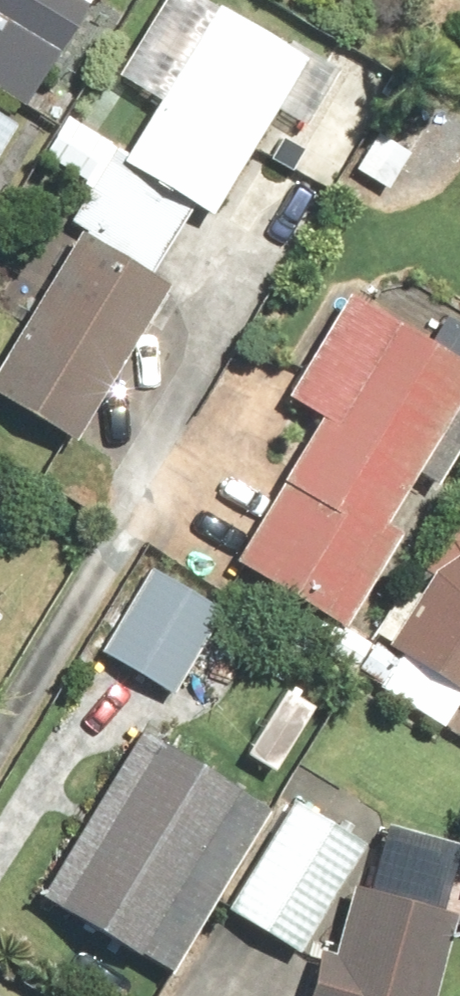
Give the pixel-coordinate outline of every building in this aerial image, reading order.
[(31,100),(89,0),(0,0),(0,82),(31,100)] [(192,204),(211,215),(303,64),(216,12),(124,163),(68,129),(48,162),(87,186),(172,237),(192,204)] [(15,128),(0,119),(0,153),(15,128)] [(74,445),(171,284),(150,271),(172,237),(87,186),(68,217),(86,227),(0,370),(0,400),(74,445)] [(403,536),(389,527),(459,410),(459,363),(347,295),(284,399),(320,420),(233,564),(345,631),(403,536)] [(458,556),(433,573),(386,649),(459,695),(459,554),(458,556)] [(152,569),(100,654),(172,697),(224,612),(152,569)] [(270,810),(138,732),(39,898),(171,976),(270,810)] [(292,796),(226,904),(292,944),(357,837),(292,796)] [(457,916),(354,887),(335,954),(320,950),(307,995),(435,995),(457,916)]
